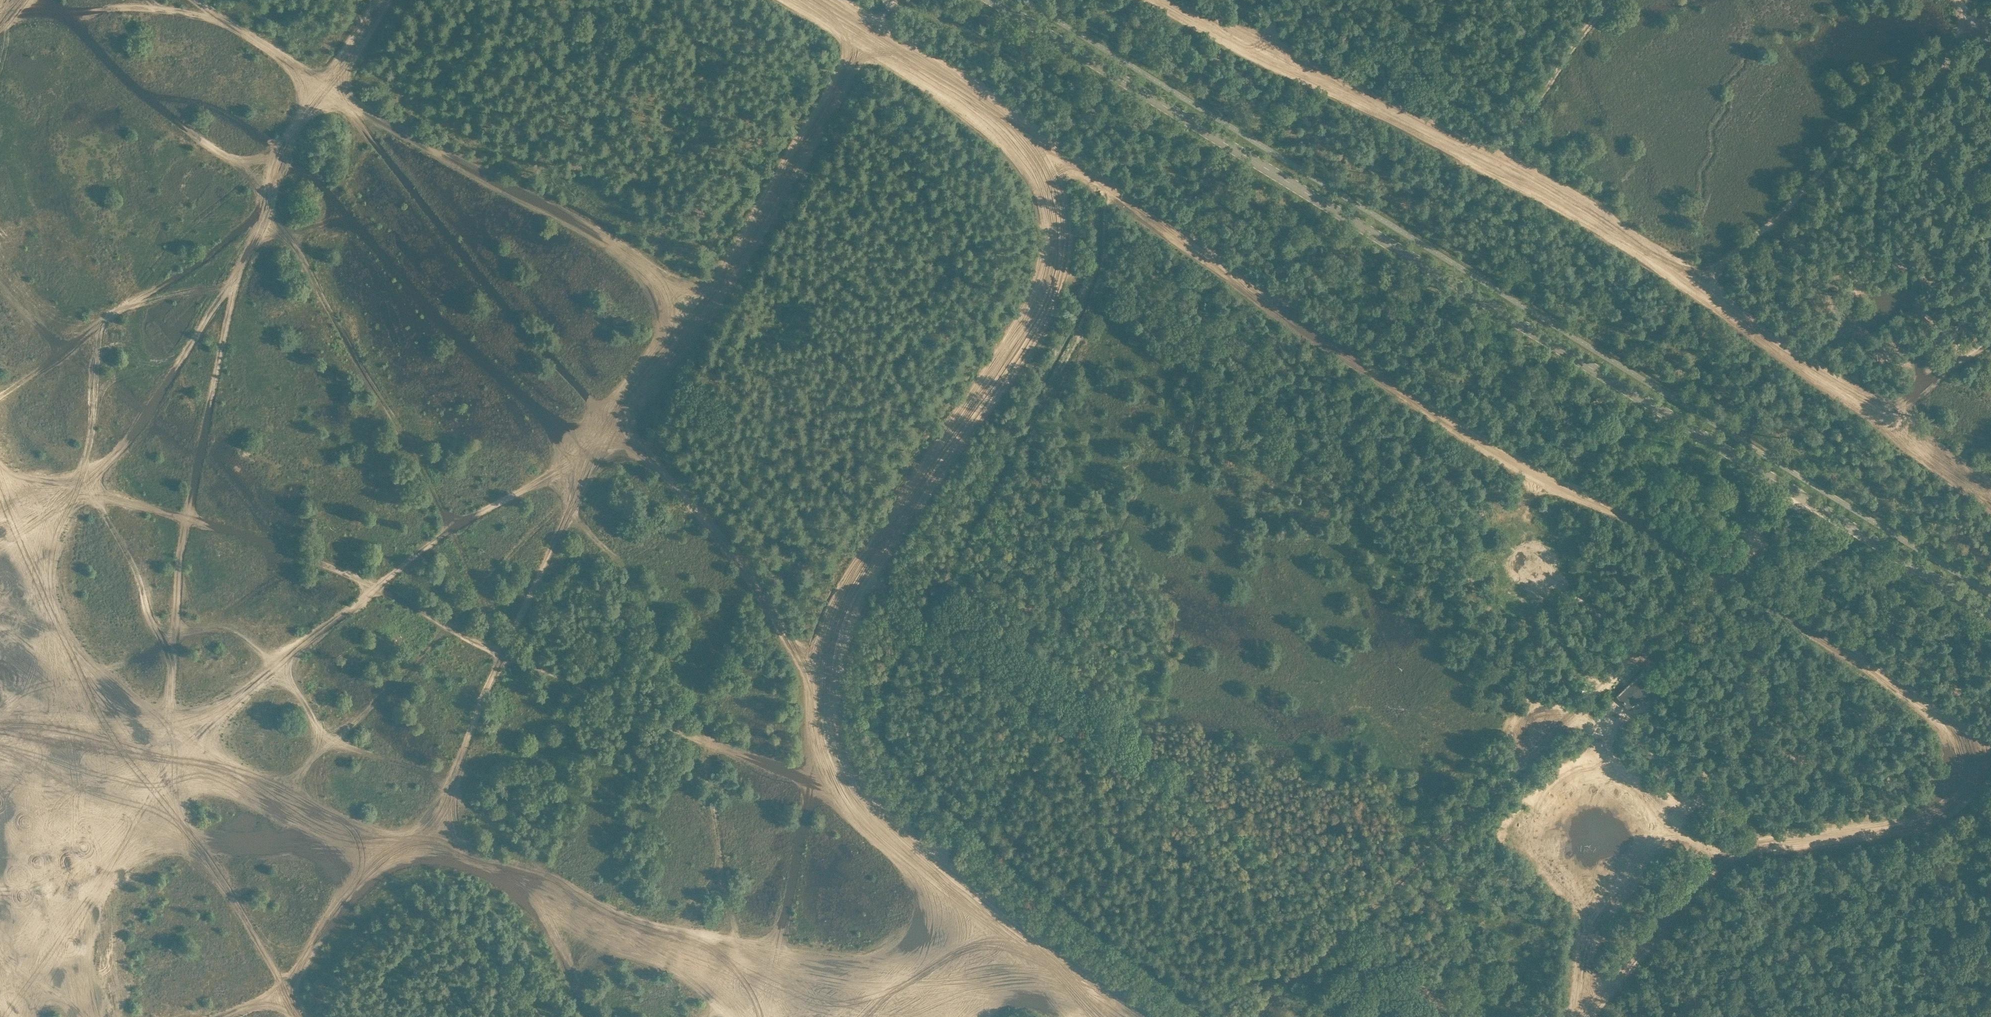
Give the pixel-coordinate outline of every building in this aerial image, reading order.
[(1616,695),(1630,709),(1640,699),(1645,705),(1662,688),(1643,668),(1616,695)]
